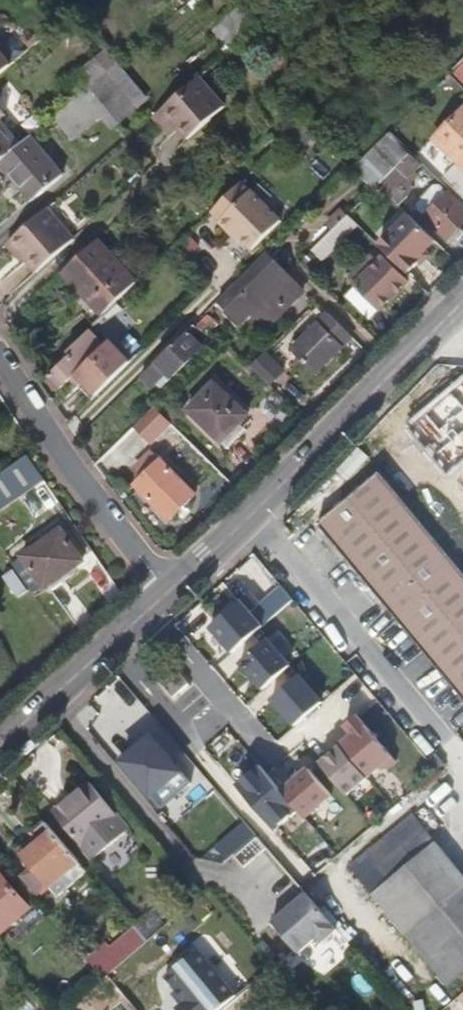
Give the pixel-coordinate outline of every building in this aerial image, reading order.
[(260,27),(242,7),(216,32),(233,51),(260,27)] [(50,27),(32,41),(37,47),(54,32),(50,27)] [(75,102),(117,66),(106,53),(63,89),(75,102)] [(0,55),(0,77),(11,68),(0,55)] [(147,101),(117,66),(75,102),(65,110),(83,133),(109,111),(120,124),(147,101)] [(203,84),(166,116),(189,141),(226,109),(203,84)] [(1,122),(6,117),(0,111),(0,166),(1,165),(22,147),(1,122)] [(436,140),(459,163),(443,179),(462,198),(462,113),(436,140)] [(401,128),(392,137),(403,147),(411,137),(401,128)] [(297,136),(307,146),(314,139),(304,129),(297,136)] [(380,186),(411,156),(389,136),(355,170),(375,191),(380,186)] [(64,177),(31,139),(22,147),(1,165),(34,203),(64,177)] [(238,168),(240,167),(223,148),(222,151),(220,155),(219,157),(220,160),(221,162),(222,164),(223,165),(226,167),(228,168),(231,169),(235,169),(238,168)] [(416,173),(423,166),(411,155),(411,156),(380,186),(402,206),(416,191),(414,188),(415,184),(421,177),(416,173)] [(256,251),(285,222),(256,192),(254,194),(243,184),(214,213),(224,223),(222,225),(234,237),(238,233),(244,240),(256,251)] [(451,241),(462,228),(462,208),(441,187),(419,210),(451,241)] [(404,209),(374,239),(408,273),(420,260),(418,258),(426,250),(436,240),(404,209)] [(333,233),(349,218),(341,210),(326,225),(333,233)] [(38,276),(75,243),(48,212),(10,244),(25,262),(38,276)] [(324,260),(350,233),(356,230),(360,226),(350,216),(349,218),(333,233),(315,251),(324,260)] [(244,240),(238,233),(234,237),(241,243),(244,240)] [(190,236),(175,250),(187,261),(201,247),(190,236)] [(25,262),(10,244),(6,247),(21,265),(25,262)] [(105,319),(138,287),(98,244),(65,274),(105,319)] [(418,258),(420,260),(422,262),(430,254),(426,250),(418,258)] [(239,326),(288,277),(267,256),(218,305),(239,326)] [(358,286),(380,264),(373,256),(350,278),(358,286)] [(348,296),(372,319),(404,286),(381,263),(380,264),(358,286),(348,296)] [(266,333),(298,301),(284,287),(291,280),(288,277),(239,326),(240,328),(251,318),(266,333)] [(298,301),(305,294),(291,280),(284,287),(298,301)] [(217,323),(208,314),(203,319),(212,328),(217,323)] [(338,347),(342,343),(346,346),(352,340),(327,316),(295,349),(318,372),(342,350),(338,347)] [(203,319),(188,335),(194,341),(198,336),(204,341),(214,331),(212,328),(203,319)] [(96,399),(129,366),(109,346),(105,350),(89,334),(53,370),(59,375),(50,382),(63,394),(72,384),(80,391),(85,387),(96,399)] [(171,382),(203,350),(194,341),(188,335),(139,382),(151,393),(166,378),(171,382)] [(287,374),(268,356),(255,370),(273,387),(287,374)] [(189,411),(223,443),(249,415),(216,383),(189,411)] [(152,444),(173,424),(156,408),(136,428),(152,444)] [(139,477),(152,463),(140,451),(126,464),(139,477)] [(43,481),(27,457),(0,475),(0,513),(43,481)] [(196,494),(159,457),(152,463),(139,477),(133,483),(171,520),(196,494)] [(382,473),(320,525),(462,697),(462,571),(382,473)] [(35,597),(83,563),(60,531),(13,565),(35,597)] [(234,652),(271,619),(246,593),(210,625),(234,652)] [(296,725),(326,698),(269,635),(239,661),(296,725)] [(177,703),(195,687),(179,669),(161,684),(177,703)] [(385,775),(398,763),(359,717),(347,727),(354,736),(347,741),(346,739),(340,744),(343,748),(370,779),(381,770),(385,775)] [(181,775),(153,739),(123,763),(151,798),(181,775)] [(350,796),(370,779),(343,748),(323,765),(350,796)] [(264,759),(237,783),(278,828),(300,809),(308,818),(336,793),(297,750),(274,770),(264,759)] [(108,848),(130,830),(89,781),(53,811),(81,845),(95,833),(108,848)] [(373,895),(448,987),(462,975),(462,876),(414,817),(368,854),(390,881),(373,895)] [(228,859),(257,834),(246,820),(216,846),(228,859)] [(80,862),(50,827),(22,852),(38,870),(31,876),(46,892),(80,862)] [(269,850),(259,839),(237,859),(248,870),(269,850)] [(1,874),(0,875),(0,935),(31,908),(1,874)] [(333,924),(304,891),(271,920),(296,949),(311,936),(315,940),(333,924)] [(174,898),(139,929),(150,941),(184,910),(174,898)] [(106,979),(148,942),(135,928),(111,949),(108,945),(90,961),(106,979)] [(165,973),(185,997),(176,1004),(181,1009),(217,1009),(237,994),(199,946),(165,973)]
